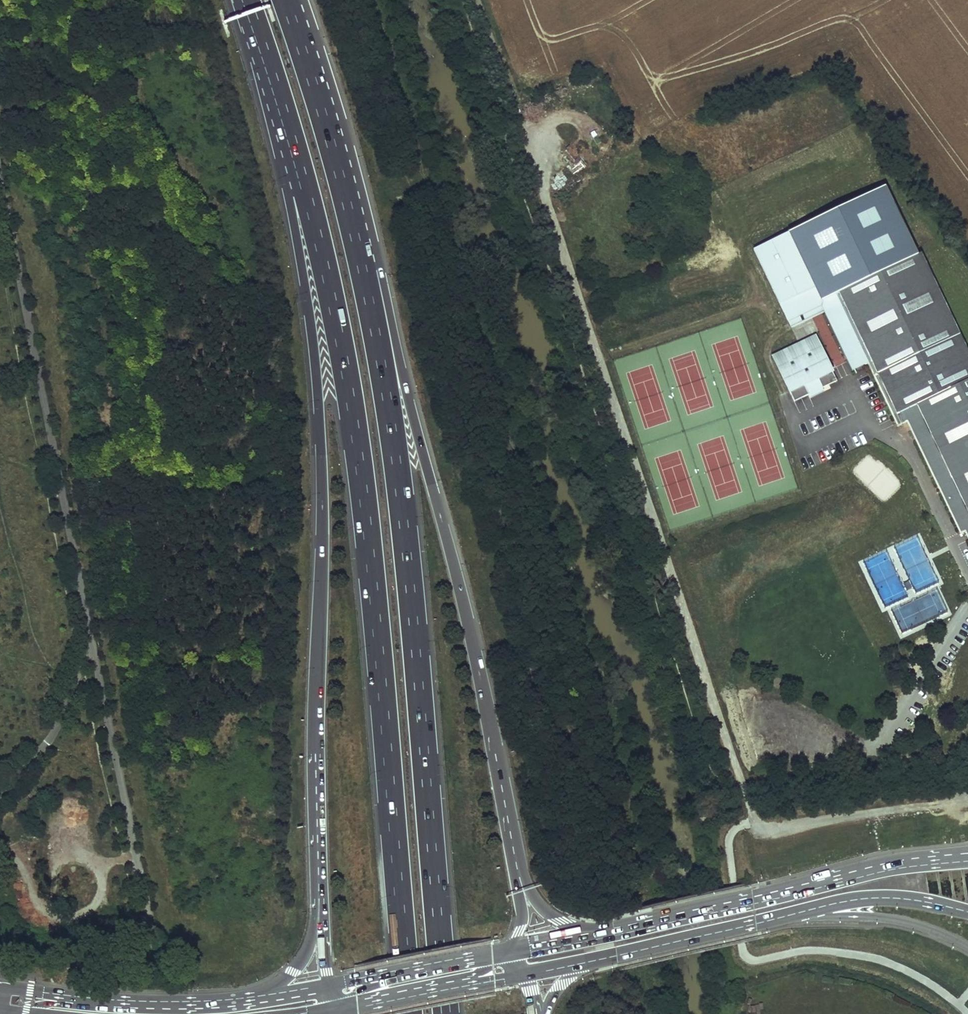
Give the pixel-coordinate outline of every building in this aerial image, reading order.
[(758,247),(791,319),(827,303),(856,367),(870,361),(900,425),(909,421),(961,533),(966,531),(967,536),(967,351),(889,186),(758,247)] [(814,317),(832,366),(841,362),(824,314),(814,317)] [(791,329),(797,340),(817,331),(812,319),(791,329)] [(838,381),(817,339),(775,359),(795,402),(809,395),(808,391),(821,384),(823,388),(838,381)] [(823,388),(821,384),(808,391),(809,395),(823,388)]
